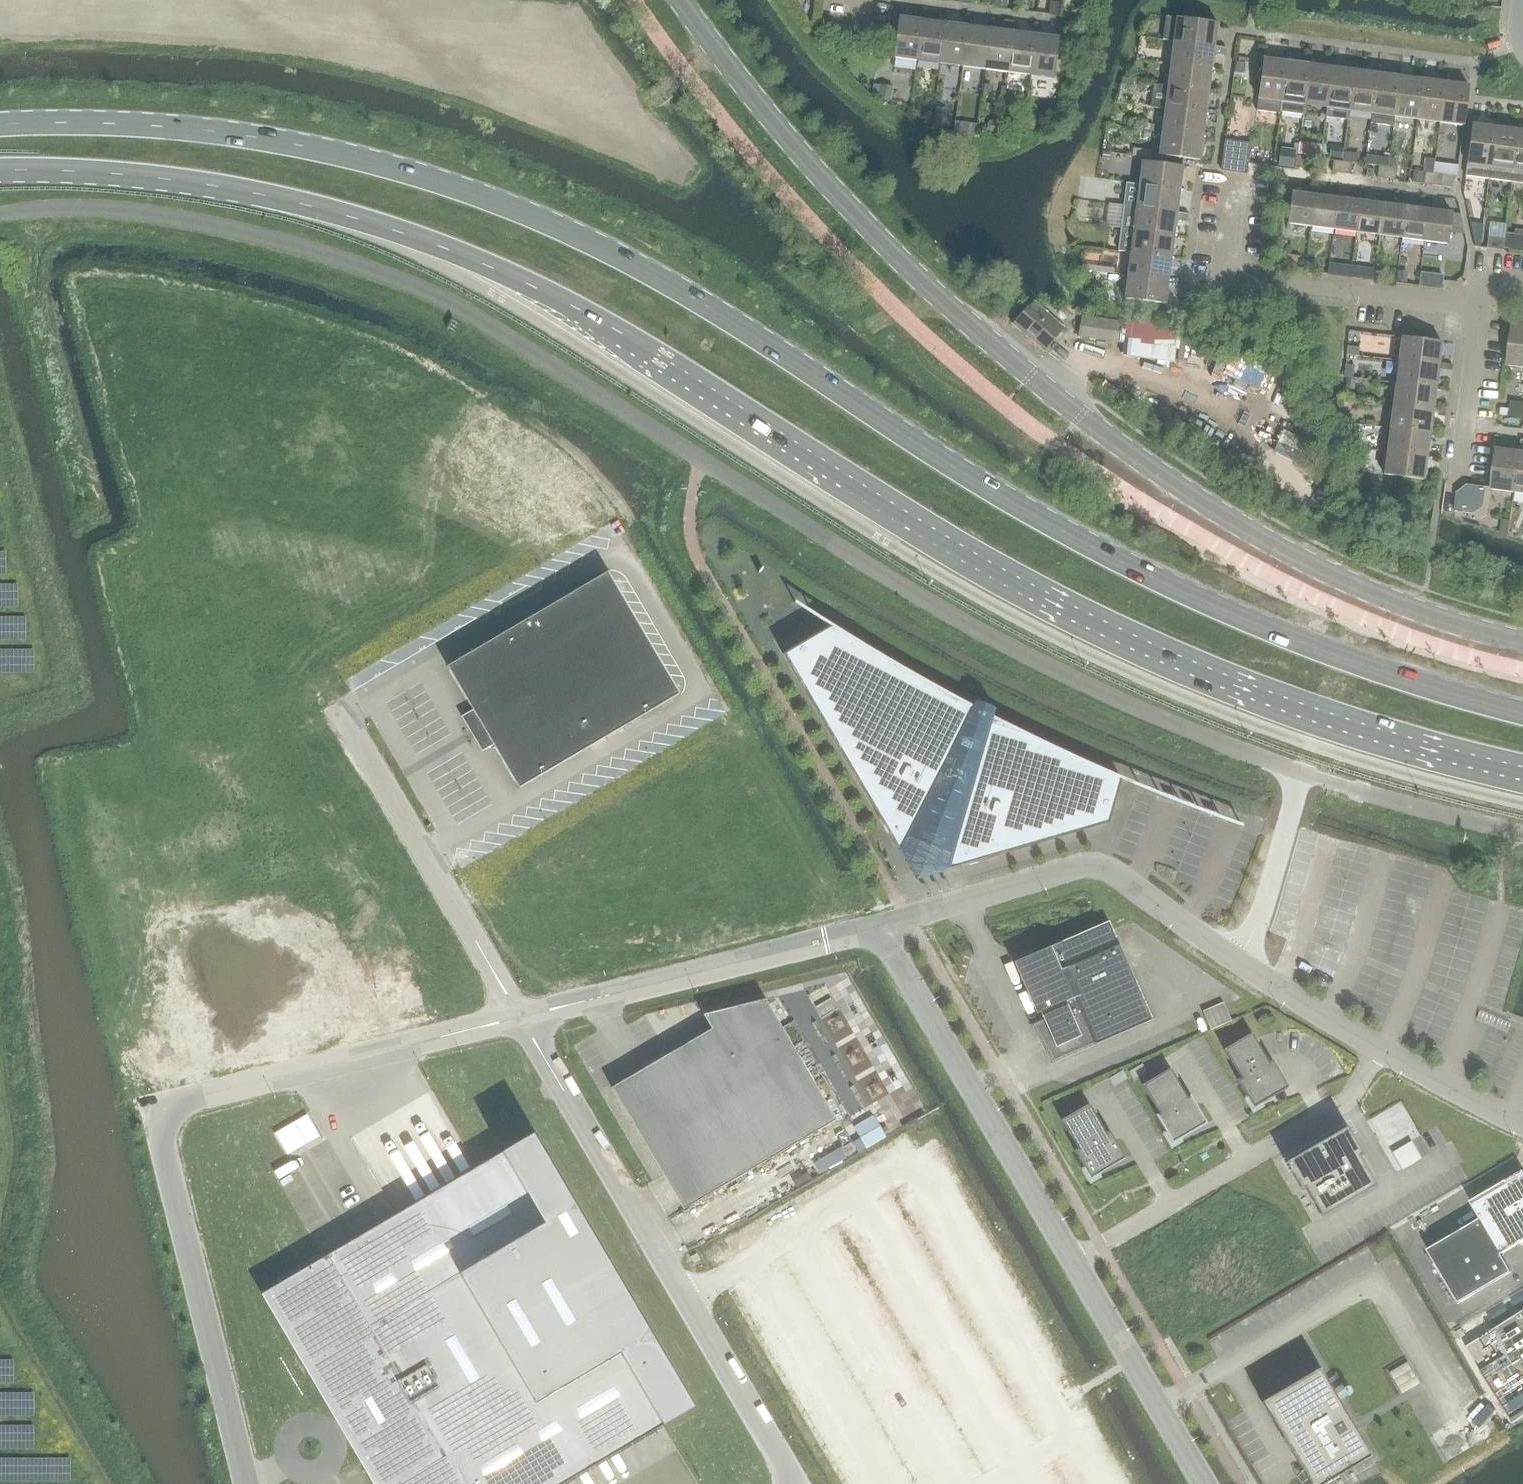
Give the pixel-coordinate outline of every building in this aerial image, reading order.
[(1017,9),(1028,11),(1030,0),(1018,0),(1017,9)] [(1060,3),(1051,2),(1049,15),(1059,16),(1060,3)] [(894,58),(917,61),(923,20),(900,17),(894,58)] [(1217,24),(1177,18),(1166,17),(1163,40),(1174,42),(1214,47),(1217,24)] [(923,20),(917,61),(940,64),(945,23),(923,20)] [(945,23),(940,64),(962,67),(968,26),(945,23)] [(968,26),(962,67),(985,69),(990,29),(968,26)] [(990,29),(985,69),(1008,72),(1013,32),(990,29)] [(1013,32),(1008,72),(1030,75),(1035,35),(1013,32)] [(1035,35),(1030,75),(1053,78),(1058,38),(1035,35)] [(1171,64),(1211,69),(1213,55),(1225,56),(1226,48),(1214,47),(1174,42),(1171,64)] [(1070,64),(1071,51),(1064,50),(1062,63),(1070,64)] [(1257,111),(1280,114),(1287,62),(1263,59),(1257,111)] [(1237,62),(1235,72),(1243,73),(1245,63),(1237,62)] [(1304,105),(1309,65),(1287,62),(1280,114),(1281,112),(1303,115),(1304,105)] [(1211,69),(1171,64),(1168,86),(1168,87),(1208,92),(1211,69)] [(1304,105),(1327,108),(1332,68),(1309,65),(1304,105)] [(1332,68),(1327,108),(1326,117),(1348,120),(1349,111),(1354,71),(1332,68)] [(1349,111),(1371,114),(1372,114),(1377,74),(1354,71),(1349,111)] [(1393,126),(1394,117),(1400,76),(1377,74),(1372,114),(1371,114),(1370,123),(1393,126)] [(1400,76),(1394,117),(1417,119),(1422,79),(1400,76)] [(1422,79),(1417,119),(1440,122),(1445,82),(1422,79)] [(1445,82),(1440,122),(1463,125),(1468,85),(1445,82)] [(879,84),(877,97),(877,99),(880,100),(891,102),(893,86),(879,84)] [(1165,109),(1205,115),(1208,92),(1168,87),(1168,86),(1153,84),(1150,108),(1165,110),(1165,109)] [(937,107),(934,124),(945,125),(947,109),(937,107)] [(1165,109),(1165,110),(1162,132),(1202,137),(1205,115),(1165,109)] [(1011,128),(1012,116),(1004,115),(1003,127),(1011,128)] [(990,122),(987,125),(989,130),(993,132),(997,130),(999,127),(997,122),(994,120),(990,122)] [(1489,179),(1495,127),(1472,124),(1467,164),(1465,176),(1489,179)] [(1511,182),(1518,130),(1495,127),(1489,179),(1511,182)] [(1518,130),(1511,182),(1522,183),(1522,131),(1518,130)] [(1202,137),(1162,132),(1159,155),(1199,160),(1202,137)] [(1250,143),(1225,140),(1221,169),(1246,173),(1250,143)] [(1321,147),(1307,145),(1305,157),(1320,159),(1321,147)] [(1343,150),(1331,149),(1330,157),(1342,158),(1343,150)] [(1344,151),(1342,162),(1351,163),(1353,152),(1344,151)] [(1295,155),(1281,154),(1280,165),(1293,167),(1295,155)] [(1366,154),(1364,164),(1378,166),(1388,167),(1389,158),(1366,154)] [(1295,167),(1304,168),(1305,157),(1296,155),(1295,167)] [(1398,159),(1389,158),(1388,167),(1397,169),(1398,159)] [(1435,160),(1425,158),(1424,172),(1433,173),(1434,173),(1435,160)] [(1332,172),(1341,173),(1342,162),(1333,160),(1332,172)] [(1180,190),(1183,167),(1142,161),(1139,185),(1180,190)] [(1350,174),(1351,163),(1342,162),(1341,173),(1350,174)] [(1446,165),(1445,175),(1454,176),(1457,176),(1458,167),(1446,165)] [(1378,166),(1377,178),(1386,179),(1388,167),(1378,166)] [(1388,167),(1386,179),(1395,180),(1397,169),(1388,167)] [(1412,183),(1422,184),(1424,172),(1414,171),(1412,183)] [(1422,184),(1431,185),(1433,173),(1424,172),(1422,184)] [(1433,173),(1431,185),(1440,186),(1442,175),(1434,173),(1433,173)] [(1453,188),(1454,176),(1445,175),(1442,175),(1440,186),(1453,188)] [(1180,190),(1139,185),(1136,207),(1177,213),(1177,212),(1180,190)] [(1311,226),(1315,195),(1291,192),(1287,223),(1311,226)] [(1315,195),(1311,226),(1333,229),(1338,198),(1315,195)] [(1338,198),(1333,229),(1356,232),(1360,201),(1338,198)] [(1360,201),(1356,232),(1379,235),(1383,204),(1360,201)] [(1383,204),(1379,235),(1401,238),(1405,207),(1383,204)] [(1124,205),(1121,228),(1174,235),(1176,221),(1188,223),(1189,214),(1177,212),(1177,213),(1136,207),(1124,205)] [(1405,207),(1401,238),(1424,241),(1428,210),(1405,207)] [(1428,210),(1424,241),(1448,244),(1449,231),(1452,213),(1428,210)] [(1461,214),(1459,213),(1452,213),(1451,221),(1449,231),(1463,233),(1464,233),(1461,214)] [(1473,227),(1477,245),(1481,245),(1482,232),(1483,228),(1473,227)] [(1130,253),(1171,258),(1174,235),(1121,228),(1118,251),(1130,253)] [(1513,250),(1522,251),(1522,231),(1515,230),(1515,233),(1513,250)] [(1505,237),(1489,235),(1487,248),(1504,249),(1505,237)] [(1130,253),(1127,275),(1168,281),(1171,258),(1130,253)] [(1299,255),(1286,253),(1285,263),(1298,265),(1299,255)] [(1331,264),(1330,274),(1376,280),(1378,270),(1331,264)] [(1407,282),(1407,274),(1398,273),(1397,281),(1407,282)] [(1422,288),(1443,290),(1444,277),(1423,274),(1422,288)] [(1168,281),(1127,275),(1124,299),(1165,304),(1168,281)] [(1044,351),(1063,329),(1043,312),(1044,311),(1033,301),(1013,324),(1044,351)] [(1118,340),(1121,322),(1121,321),(1081,316),(1079,335),(1118,340)] [(1121,322),(1118,340),(1118,342),(1177,350),(1179,330),(1121,322)] [(1513,325),(1507,365),(1522,367),(1522,326),(1513,325)] [(1441,342),(1402,337),(1399,360),(1438,366),(1441,342)] [(1346,354),(1347,354),(1359,356),(1360,347),(1347,346),(1346,354)] [(1438,366),(1399,360),(1396,383),(1435,388),(1438,366)] [(1354,366),(1346,365),(1345,365),(1343,377),(1346,377),(1352,378),(1354,366)] [(1348,379),(1346,389),(1354,390),(1355,380),(1348,379)] [(1435,388),(1396,383),(1393,406),(1433,411),(1435,388)] [(1522,417),(1522,402),(1511,400),(1510,409),(1501,408),(1500,414),(1522,417)] [(1433,411),(1393,406),(1390,428),(1430,433),(1433,411)] [(1430,433),(1390,428),(1387,451),(1427,456),(1430,433)] [(1520,451),(1515,492),(1522,493),(1522,440),(1520,451)] [(1497,448),(1491,489),(1515,492),(1520,451),(1497,448)] [(1427,456),(1387,451),(1384,474),(1424,480),(1427,456)] [(1483,505),(1486,487),(1467,485),(1457,493),(1455,511),(1474,513),(1483,505)] [(465,715),(477,736),(485,750),(493,745),(519,789),(680,694),(672,690),(608,581),(608,572),(551,606),(447,667),(473,710),(465,715)] [(830,627),(795,605),(794,609),(827,629),(830,627)] [(830,627),(827,629),(783,655),(898,850),(916,880),(947,871),(1108,823),(1119,783),(1120,780),(1086,765),(1048,747),(1002,724),(1003,722),(993,717),(995,710),(975,702),(972,706),(963,701),(961,703),(941,692),(894,665),(867,650),(849,639),(830,627)] [(1039,952),(1014,963),(1030,1000),(1034,999),(1043,1020),(1030,1025),(1053,1063),(1152,1020),(1113,930),(1109,921),(1039,951),(1039,952)] [(703,1152),(723,1187),(836,1120),(784,1032),(781,1035),(761,1001),(729,1009),(703,1015),(712,1029),(612,1088),(663,1176),(703,1152)] [(1231,1021),(1225,1006),(1223,1003),(1203,1012),(1210,1030),(1231,1021)] [(1268,1062),(1251,1033),(1224,1050),(1240,1078),(1237,1080),(1254,1108),(1288,1088),(1271,1059),(1268,1062)] [(1142,1065),(1129,1073),(1134,1081),(1147,1073),(1142,1065)] [(1142,1085),(1159,1113),(1155,1115),(1172,1144),(1207,1123),(1190,1095),(1187,1097),(1170,1069),(1142,1085)] [(1122,1071),(1109,1079),(1114,1088),(1127,1080),(1122,1071)] [(1074,1150),(1091,1179),(1125,1159),(1109,1130),(1105,1132),(1089,1104),(1061,1120),(1078,1148),(1074,1150)] [(287,1155),(321,1141),(311,1118),(277,1132),(287,1155)] [(877,1124),(858,1135),(860,1138),(853,1143),(859,1152),(866,1148),(866,1149),(885,1138),(877,1124)] [(1322,1217),(1376,1185),(1359,1157),(1363,1155),(1346,1127),(1285,1162),(1302,1191),(1305,1189),(1322,1217)] [(849,1142),(843,1131),(836,1135),(842,1146),(849,1142)] [(284,1282),(358,1409),(365,1405),(378,1427),(371,1431),(402,1483),(564,1483),(692,1409),(532,1136),(284,1282)] [(1392,1153),(1402,1170),(1421,1159),(1411,1142),(1392,1153)] [(703,1152),(663,1176),(683,1210),(723,1187),(703,1152)] [(1458,1303),(1511,1272),(1501,1254),(1522,1241),(1522,1171),(1470,1201),(1480,1219),(1428,1250),(1458,1303)] [(1466,1347),(1481,1372),(1506,1356),(1521,1380),(1522,1378),(1522,1311),(1466,1347)] [(1389,1372),(1402,1394),(1420,1384),(1407,1362),(1389,1372)] [(1262,1402),(1310,1483),(1324,1483),(1371,1457),(1319,1368),(1262,1402)]
